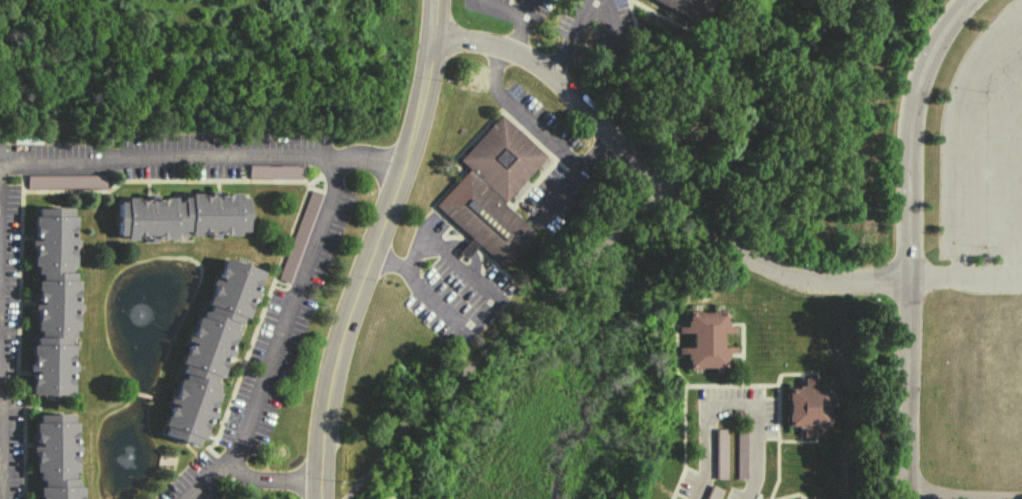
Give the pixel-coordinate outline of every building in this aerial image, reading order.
[(701,25),(714,0),(652,0),(701,25)] [(433,206),(503,268),(535,232),(502,203),(545,155),(498,114),(458,160),(467,168),(433,206)] [(302,178),(302,165),(249,164),(249,177),(302,178)] [(106,175),(26,174),(26,187),(105,188),(106,175)] [(248,192),(208,192),(208,193),(189,193),(189,196),(182,196),(182,198),(158,198),(158,194),(148,194),(148,198),(117,198),(117,238),(186,238),(186,234),(209,234),(209,236),(240,236),(240,230),(248,230),(248,192)] [(73,207),(37,208),(33,225),(33,234),(30,234),(30,246),(33,246),(34,269),(42,271),(33,310),(38,311),(39,333),(29,375),(33,376),(34,395),(73,393),(80,364),(76,363),(75,344),(73,344),(84,298),(78,297),(76,253),(76,250),(76,233),(74,233),(73,207)] [(261,271),(223,256),(221,279),(214,279),(213,291),(196,334),(190,334),(186,345),(189,346),(185,355),(184,377),(181,377),(171,403),(173,403),(165,425),(168,426),(165,433),(199,447),(209,423),(216,423),(218,385),(261,279),(261,271)] [(789,386),(787,426),(803,427),(803,436),(815,436),(815,428),(829,428),(830,386),(815,386),(815,377),(803,377),(803,387),(789,386)] [(35,417),(41,451),(37,452),(43,485),(41,485),(43,498),(84,498),(77,452),(82,451),(76,411),(35,417)]
